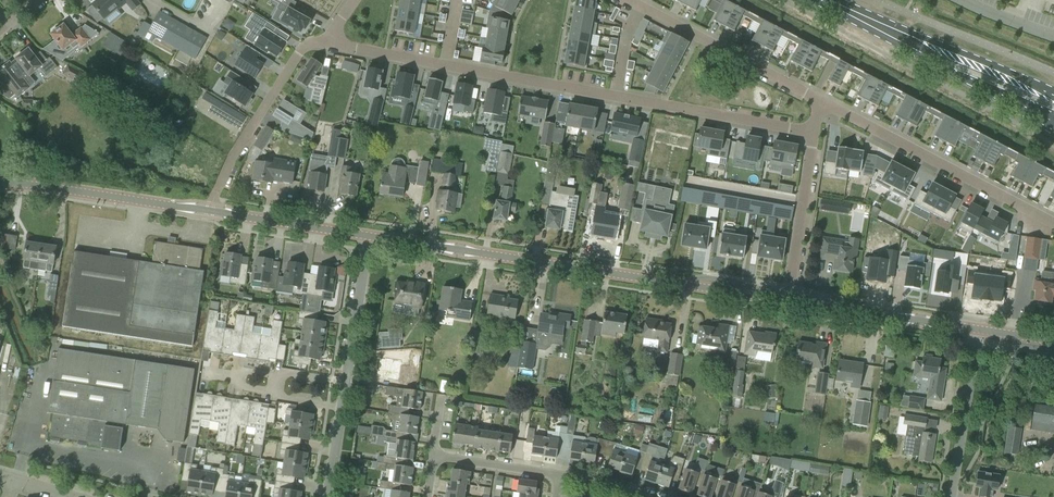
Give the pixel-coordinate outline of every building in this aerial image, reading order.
[(92,5),(104,19),(125,2),(132,11),(140,4),(136,0),(119,0),(97,0),(92,5)] [(292,10),(296,3),(292,0),(273,0),(279,4),(277,8),(285,13),(280,23),(288,28),(289,26),(301,32),(303,28),(305,30),(310,20),(292,10)] [(420,3),(403,0),(400,0),(399,10),(418,13),(420,3)] [(505,0),(495,0),(490,11),(489,10),(488,11),(502,15),(504,12),(512,16),(517,6),(505,0)] [(596,1),(597,1),(594,0),(576,0),(574,8),(594,12),(594,11),(596,1)] [(685,6),(696,12),(696,11),(696,10),(701,0),(688,0),(685,6)] [(734,5),(724,0),(721,4),(712,21),(713,22),(714,21),(723,26),(734,5)] [(744,11),(734,5),(723,26),(734,32),(735,31),(734,31),(742,15),(744,11)] [(594,23),(596,12),(594,11),(594,12),(574,8),(572,19),(594,23)] [(416,24),(418,13),(399,10),(397,20),(416,24)] [(507,32),(509,21),(501,19),(502,16),(502,15),(488,11),(489,11),(486,28),(507,32)] [(751,20),(753,15),(744,11),(742,15),(751,20)] [(151,26),(147,32),(161,40),(196,59),(207,40),(172,21),(161,14),(158,13),(156,18),(151,26)] [(275,36),(279,30),(254,13),(245,27),(251,31),(250,32),(257,37),(254,42),(256,43),(255,45),(267,53),(268,51),(277,56),(286,42),(275,36)] [(762,20),(753,15),(751,20),(760,24),(762,20)] [(595,36),(597,23),(594,23),(572,19),(570,30),(592,34),(592,35),(595,36)] [(413,37),(416,24),(397,20),(395,31),(405,33),(405,35),(413,37)] [(762,46),(773,25),(762,20),(760,24),(751,41),(752,42),(752,41),(762,46)] [(56,40),(42,50),(61,61),(68,56),(63,50),(70,45),(73,49),(78,45),(80,48),(90,40),(99,33),(86,25),(81,28),(71,36),(64,25),(51,35),(56,40)] [(783,31),(773,25),(762,46),(773,52),(773,51),(781,35),(783,31)] [(506,42),(507,32),(486,28),(488,28),(487,38),(506,42)] [(590,45),(592,35),(592,34),(570,30),(568,41),(590,45)] [(219,31),(216,37),(221,40),(225,34),(219,31)] [(689,42),(667,31),(661,42),(664,43),(664,42),(683,53),(689,42)] [(790,40),(792,36),(783,31),(781,35),(790,40)] [(111,32),(103,44),(117,54),(125,42),(111,32)] [(801,40),(792,36),(790,40),(798,45),(801,40)] [(506,42),(487,38),(485,48),(482,48),(504,52),(506,42)] [(800,66),(811,46),(801,40),(798,45),(789,62),(790,62),(791,61),(800,66)] [(588,56),(590,45),(568,41),(566,52),(588,56)] [(683,53),(664,42),(664,43),(659,52),(678,62),(683,53)] [(256,60),(260,54),(247,45),(234,65),(255,79),(264,65),(256,60)] [(819,56),(822,51),(811,46),(800,66),(811,72),(812,71),(811,71),(819,56)] [(502,63),(504,52),(482,48),(480,62),(479,62),(479,63),(495,65),(494,65),(495,62),(502,63)] [(50,57),(47,60),(40,52),(34,56),(28,49),(27,50),(26,49),(21,53),(22,54),(16,59),(17,61),(12,65),(9,62),(0,69),(0,94),(9,99),(15,95),(17,97),(30,88),(23,79),(29,75),(29,76),(39,68),(46,77),(58,68),(50,57)] [(830,56),(822,51),(819,56),(828,60),(830,56)] [(586,68),(588,56),(566,52),(565,63),(564,63),(564,64),(586,68)] [(678,62),(659,52),(653,63),(656,64),(656,63),(673,72),(678,62)] [(830,56),(828,60),(836,65),(839,60),(830,56)] [(313,91),(311,102),(321,106),(328,77),(317,74),(317,76),(315,75),(322,65),(311,58),(296,81),(307,88),(307,87),(313,91)] [(157,91),(168,77),(147,60),(136,74),(157,91)] [(342,60),(341,69),(358,71),(359,63),(342,60)] [(847,70),(850,66),(839,60),(836,65),(828,80),(827,80),(839,87),(840,86),(839,86),(847,70)] [(673,72),(656,63),(656,64),(651,73),(668,82),(673,72)] [(62,75),(79,84),(84,74),(77,70),(68,65),(62,75)] [(858,70),(850,66),(847,70),(856,75),(858,70)] [(361,95),(367,96),(369,95),(377,96),(378,90),(381,71),(366,68),(363,85),(361,86),(360,93),(361,95)] [(865,80),(867,75),(858,70),(856,75),(865,80)] [(253,94),(243,88),(247,82),(231,71),(223,83),(229,87),(224,94),(245,107),(246,106),(247,107),(252,100),(250,99),(253,94)] [(391,96),(390,102),(401,105),(406,105),(402,123),(410,125),(414,107),(408,106),(412,84),(414,76),(398,73),(395,86),(393,86),(391,96)] [(663,93),(668,82),(651,73),(645,83),(647,84),(643,92),(654,94),(657,89),(663,93)] [(867,101),(878,80),(867,75),(865,80),(856,96),(857,97),(857,96),(867,101)] [(448,94),(440,92),(442,81),(438,80),(439,78),(433,77),(432,79),(428,78),(422,102),(433,105),(427,128),(440,131),(448,94)] [(886,90),(888,86),(878,80),(867,101),(878,107),(878,106),(886,90)] [(457,85),(454,105),(465,107),(464,112),(473,114),(475,101),(470,100),(472,87),(457,85)] [(897,91),(888,86),(886,90),(895,95),(897,91)] [(504,93),(488,90),(483,114),(499,117),(500,113),(507,115),(510,99),(503,98),(504,93)] [(904,100),(895,117),(896,117),(906,122),(917,101),(897,91),(895,95),(904,100)] [(546,119),(549,101),(538,99),(538,98),(532,97),(532,98),(521,96),(518,115),(546,119)] [(383,101),(373,99),(367,125),(377,127),(383,101)] [(292,120),(299,109),(284,100),(278,109),(277,109),(273,116),(282,122),(279,130),(311,141),(314,133),(292,120)] [(917,101),(906,122),(917,127),(917,126),(925,111),(934,116),(936,111),(917,101)] [(583,109),(569,106),(565,128),(579,130),(583,109)] [(579,130),(593,133),(597,111),(583,109),(579,130)] [(936,111),(934,116),(942,120),(934,137),(934,138),(935,137),(944,142),(955,121),(936,111)] [(614,113),(611,130),(636,136),(640,119),(629,117),(629,116),(628,116),(625,115),(624,115),(624,116),(614,113)] [(955,121),(944,142),(955,148),(956,147),(955,147),(963,131),(972,136),(974,131),(955,121)] [(544,122),(541,145),(550,147),(554,123),(544,122)] [(606,126),(598,125),(596,134),(604,135),(606,126)] [(265,128),(254,145),(261,151),(273,133),(265,128)] [(552,138),(551,144),(559,146),(560,140),(562,129),(554,128),(552,138)] [(709,149),(712,130),(701,128),(699,134),(695,133),(692,146),(708,149),(709,149)] [(339,140),(340,140),(342,130),(333,129),(328,156),(328,158),(312,155),(309,170),(312,171),(312,173),(309,172),(307,184),(310,184),(309,189),(324,191),(326,175),(323,175),(324,173),(326,173),(328,166),(335,167),(336,158),(339,140)] [(369,129),(367,136),(374,137),(375,130),(369,129)] [(726,159),(730,140),(722,138),(724,132),(712,130),(709,149),(708,149),(707,155),(726,159)] [(973,158),(982,163),(993,142),(974,132),(970,139),(976,142),(975,143),(979,145),(971,159),(972,159),(973,158)] [(733,158),(755,162),(754,169),(762,171),(763,161),(766,146),(759,145),(760,139),(747,136),(745,144),(739,143),(739,141),(736,141),(733,158)] [(486,138),(484,148),(492,150),(500,151),(502,144),(502,141),(486,138)] [(633,139),(629,160),(640,162),(644,141),(633,139)] [(348,141),(340,140),(339,140),(336,158),(345,159),(348,141)] [(781,168),(786,143),(774,141),(773,148),(770,162),(770,166),(781,168)] [(1012,153),(993,142),(982,163),(993,169),(994,168),(993,168),(999,156),(1003,158),(1004,157),(1009,159),(1012,153)] [(797,159),(798,152),(796,151),(797,145),(786,143),(781,168),(793,170),(795,159),(797,159)] [(770,162),(773,148),(766,146),(763,161),(770,162)] [(825,161),(823,174),(834,176),(835,169),(848,171),(848,170),(851,150),(852,149),(838,147),(837,152),(836,163),(825,161)] [(851,150),(848,170),(860,172),(863,151),(863,152),(851,150)] [(500,152),(496,173),(509,175),(513,154),(506,153),(500,152)] [(1021,184),(1032,163),(1012,153),(1009,159),(1014,162),(1013,163),(1017,165),(1010,179),(1011,179),(1011,178),(1021,184)] [(254,169),(252,180),(267,182),(268,179),(283,182),(283,183),(289,184),(289,183),(292,183),(295,163),(273,160),(272,165),(255,162),(254,169)] [(416,185),(424,186),(428,162),(420,161),(416,185)] [(456,194),(453,193),(456,176),(462,177),(464,165),(442,161),(439,173),(445,174),(442,191),(438,190),(435,201),(439,202),(437,209),(445,211),(445,212),(450,213),(450,212),(452,212),(453,208),(460,209),(462,196),(456,194)] [(879,169),(872,182),(890,191),(903,167),(891,161),(886,173),(879,169)] [(544,182),(553,183),(554,176),(553,176),(554,169),(556,170),(557,163),(548,162),(544,182)] [(631,184),(636,185),(640,164),(635,163),(631,184)] [(1051,173),(1032,163),(1021,184),(1032,189),(1032,188),(1038,176),(1042,178),(1042,177),(1047,180),(1051,173)] [(379,193),(402,197),(405,181),(408,182),(410,170),(405,169),(405,168),(390,166),(389,175),(382,174),(379,193)] [(864,166),(863,174),(872,176),(875,168),(864,166)] [(359,175),(351,174),(352,169),(342,167),(339,185),(342,185),(341,194),(356,197),(359,175)] [(903,167),(890,191),(908,201),(915,188),(908,185),(914,173),(903,167)] [(510,203),(514,181),(505,179),(504,186),(503,186),(501,202),(496,201),(493,219),(506,221),(508,211),(515,212),(516,204),(510,203)] [(618,208),(631,210),(633,193),(635,185),(622,183),(618,208)] [(920,191),(913,203),(931,213),(944,189),(932,183),(926,194),(920,191)] [(791,194),(793,186),(778,184),(777,191),(791,194)] [(670,223),(673,206),(665,205),(665,202),(668,203),(669,197),(670,191),(656,187),(654,195),(653,200),(656,200),(655,203),(647,201),(640,231),(646,232),(645,237),(660,240),(661,235),(667,237),(668,230),(675,231),(676,225),(670,223)] [(683,187),(680,201),(687,202),(689,189),(683,187)] [(944,189),(931,213),(949,222),(956,210),(949,206),(955,195),(944,189)] [(563,231),(572,232),(578,196),(551,192),(549,206),(551,206),(551,210),(546,209),(544,219),(546,220),(545,227),(559,230),(560,227),(564,228),(563,231)] [(716,193),(715,200),(724,202),(725,195),(716,193)] [(715,200),(714,207),(723,209),(724,202),(715,200)] [(752,200),(750,206),(759,208),(760,201),(752,200)] [(822,200),(820,209),(829,211),(830,202),(822,200)] [(971,203),(959,227),(970,233),(973,229),(979,232),(986,219),(980,216),(983,210),(971,203)] [(843,204),(842,212),(848,213),(850,205),(843,204)] [(592,226),(591,235),(614,239),(615,239),(617,229),(619,216),(604,214),(605,208),(597,206),(596,206),(592,226)] [(750,206),(749,213),(758,215),(759,208),(750,206)] [(787,206),(784,220),(791,221),(794,207),(787,206)] [(873,206),(869,213),(877,217),(881,210),(873,206)] [(979,232),(977,234),(996,244),(1002,233),(1007,233),(1008,225),(1007,224),(996,217),(993,222),(986,219),(979,232)] [(684,224),(681,246),(693,248),(697,226),(684,224)] [(697,226),(693,248),(706,250),(709,228),(697,226)] [(722,229),(718,254),(719,254),(723,255),(730,256),(731,256),(734,236),(735,230),(722,229)] [(761,230),(757,257),(770,259),(773,238),(774,232),(761,230)] [(14,250),(16,237),(1,234),(0,244),(0,248),(6,249),(14,250)] [(920,234),(917,240),(925,244),(928,238),(920,234)] [(734,236),(731,256),(743,258),(747,237),(746,237),(734,236)] [(1044,260),(1047,240),(1027,237),(1024,258),(1038,260),(1038,259),(1044,260)] [(773,238),(770,259),(782,261),(784,248),(785,249),(786,241),(785,240),(785,239),(773,238)] [(833,270),(851,272),(853,259),(855,260),(858,241),(850,240),(850,243),(822,239),(820,254),(835,257),(833,270)] [(23,267),(37,270),(41,245),(27,242),(23,267)] [(62,327),(73,329),(192,347),(194,336),(204,271),(199,271),(203,249),(175,245),(175,246),(167,245),(167,244),(155,242),(152,263),(74,251),(62,327)] [(965,244),(962,250),(968,253),(971,247),(965,244)] [(1008,254),(1007,260),(1015,261),(1017,245),(1009,244),(1008,254)] [(41,245),(37,270),(45,271),(52,272),(56,247),(41,245)] [(862,270),(868,271),(867,279),(884,281),(886,274),(894,275),(898,251),(887,249),(886,259),(864,256),(862,270)] [(246,280),(247,269),(239,268),(241,255),(235,254),(236,253),(231,252),(231,254),(225,253),(224,261),(222,261),(220,276),(230,277),(230,283),(245,285),(246,280)] [(900,256),(897,270),(906,271),(904,287),(920,289),(924,263),(908,261),(909,257),(900,256)] [(277,285),(279,274),(279,269),(271,268),(272,260),(267,259),(267,257),(262,257),(262,258),(257,257),(255,266),(254,266),(252,276),(251,280),(262,282),(261,288),(276,290),(277,285)] [(307,295),(310,278),(302,277),(304,264),(298,264),(299,262),(294,261),(293,263),(288,262),(287,270),(285,270),(283,285),(293,287),(292,292),(303,294),(301,305),(300,305),(299,311),(305,312),(307,295)] [(338,268),(337,272),(339,274),(344,275),(345,265),(338,268)] [(937,270),(934,292),(948,294),(950,279),(956,280),(958,267),(947,265),(946,272),(937,270)] [(333,292),(335,278),(333,277),(335,269),(329,268),(330,267),(325,266),(325,268),(319,267),(317,280),(310,278),(307,295),(305,312),(318,314),(319,309),(314,309),(316,296),(322,297),(323,291),(333,292)] [(968,269),(966,284),(973,285),(971,298),(986,300),(989,276),(975,274),(976,270),(968,269)] [(48,290),(56,291),(58,275),(50,274),(48,290)] [(989,276),(986,300),(1000,302),(1002,289),(1009,290),(1011,275),(1003,274),(1003,278),(989,276)] [(1051,303),(1052,297),(1053,297),(1053,282),(1034,279),(1032,290),(1035,291),(1034,300),(1051,303)] [(393,309),(410,312),(411,307),(421,308),(425,284),(407,281),(406,284),(396,282),(394,293),(396,293),(394,305),(393,309)] [(436,310),(453,313),(452,318),(469,321),(472,302),(460,300),(462,290),(443,287),(441,301),(437,300),(436,310)] [(486,317),(497,319),(497,316),(515,319),(518,300),(501,298),(502,296),(490,294),(486,317)] [(219,354),(221,355),(225,329),(216,328),(220,302),(211,301),(209,310),(203,348),(213,350),(213,353),(213,355),(214,357),(215,357),(217,357),(218,356),(219,354)] [(264,314),(272,316),(273,307),(266,306),(264,314)] [(303,325),(302,332),(325,335),(326,328),(324,328),(325,322),(313,320),(314,314),(318,314),(305,312),(299,311),(297,324),(303,325)] [(601,335),(615,337),(616,333),(624,334),(627,315),(604,312),(603,323),(601,335)] [(511,341),(507,366),(517,368),(532,370),(535,349),(545,350),(551,347),(551,344),(552,338),(563,340),(564,333),(562,333),(562,330),(567,330),(568,327),(570,316),(553,313),(552,317),(550,316),(541,314),(539,325),(536,344),(521,342),(511,341)] [(229,352),(240,354),(246,316),(236,314),(234,331),(225,329),(221,355),(222,355),(223,357),(224,358),(225,359),(227,359),(228,358),(229,356),(229,352)] [(256,360),(257,360),(261,335),(252,333),(255,317),(246,316),(240,354),(250,356),(249,359),(249,361),(250,362),(252,363),(254,363),(255,362),(256,360)] [(658,349),(657,351),(667,353),(668,342),(671,324),(659,322),(659,320),(646,318),(641,346),(658,349)] [(279,345),(282,322),(281,321),(275,320),(273,320),(270,336),(261,335),(257,360),(259,361),(259,362),(260,364),(262,364),(263,364),(264,363),(265,362),(266,358),(276,360),(279,345)] [(587,345),(585,345),(586,342),(592,343),(595,321),(584,320),(580,345),(576,344),(575,353),(585,354),(587,345)] [(728,336),(727,336),(729,326),(718,324),(718,329),(699,326),(696,344),(699,344),(699,345),(719,348),(718,353),(725,354),(728,336)] [(472,353),(482,354),(485,332),(475,331),(472,353)] [(294,344),(300,344),(323,348),(324,346),(323,346),(323,343),(324,343),(325,335),(302,332),(301,340),(295,339),(294,344)] [(379,333),(378,339),(382,339),(382,348),(400,347),(399,336),(388,337),(388,332),(379,333)] [(744,354),(756,356),(756,351),(772,353),(773,346),(774,347),(776,334),(765,332),(764,334),(748,332),(744,354)] [(812,367),(822,368),(824,355),(826,344),(816,342),(815,346),(811,345),(811,344),(798,342),(796,352),(798,352),(797,359),(812,362),(812,367)] [(300,344),(299,351),(293,350),(291,363),(306,365),(308,358),(319,360),(320,354),(322,355),(323,348),(300,344)] [(286,346),(279,345),(276,360),(284,361),(286,346)] [(101,449),(120,451),(123,429),(128,425),(157,430),(165,440),(183,443),(195,369),(58,349),(48,413),(55,414),(51,435),(50,441),(59,442),(60,437),(78,440),(77,445),(87,446),(87,445),(101,447),(101,449)] [(380,358),(377,378),(398,381),(401,362),(407,363),(408,350),(385,352),(384,359),(380,358)] [(669,374),(679,376),(682,354),(672,353),(669,374)] [(942,394),(945,376),(944,375),(945,370),(939,369),(941,359),(932,358),(932,356),(925,355),(925,357),(923,356),(922,362),(915,361),(914,372),(913,376),(920,378),(920,374),(930,376),(927,399),(941,401),(942,394)] [(850,388),(859,389),(863,364),(853,363),(853,365),(838,363),(836,381),(850,383),(850,388)] [(733,396),(741,397),(743,387),(742,386),(744,369),(737,368),(733,396)] [(815,393),(825,395),(828,374),(818,372),(815,393)] [(388,413),(392,413),(408,416),(409,409),(420,410),(422,392),(386,387),(385,395),(397,397),(396,406),(389,405),(388,413)] [(190,434),(188,447),(192,448),(193,448),(195,448),(197,436),(199,436),(200,426),(209,428),(210,421),(214,396),(213,395),(213,394),(211,392),(210,392),(208,392),(207,393),(206,394),(206,398),(195,396),(189,434),(190,434)] [(216,396),(214,396),(210,421),(219,423),(216,442),(225,444),(232,402),(222,401),(222,397),(222,395),(221,394),(219,393),(218,393),(216,394),(216,396)] [(922,410),(924,399),(909,397),(907,408),(922,410)] [(242,404),(232,402),(225,444),(225,445),(234,446),(238,426),(247,427),(251,402),(249,401),(249,400),(248,398),(246,398),(245,398),(243,399),(243,400),(242,404)] [(252,402),(251,402),(247,427),(246,434),(255,435),(251,455),(261,457),(266,423),(268,408),(258,406),(259,403),(259,401),(258,400),(256,399),(254,399),(253,400),(252,402)] [(857,400),(854,425),(866,427),(870,402),(857,400)] [(1031,430),(1053,433),(1053,408),(1034,405),(1031,430)] [(276,409),(268,408),(266,423),(274,424),(276,409)] [(291,415),(290,424),(313,428),(314,421),(312,421),(313,415),(299,413),(300,410),(287,408),(286,414),(291,415)] [(384,438),(386,438),(404,441),(405,434),(416,435),(419,417),(408,416),(392,413),(391,420),(395,420),(393,431),(386,430),(383,427),(371,426),(370,435),(384,438)] [(569,460),(582,462),(585,439),(585,437),(573,435),(576,415),(570,414),(568,428),(567,428),(564,448),(571,449),(569,460)] [(903,424),(907,425),(903,448),(905,448),(904,455),(919,457),(918,461),(931,463),(936,434),(923,432),(924,427),(925,427),(927,418),(904,415),(903,424)] [(309,440),(310,434),(312,435),(313,428),(290,424),(289,431),(283,430),(281,443),(296,445),(297,438),(309,440)] [(452,442),(463,444),(466,426),(454,424),(452,442)] [(463,444),(475,446),(477,430),(478,430),(478,428),(466,426),(463,444)] [(558,447),(564,448),(567,428),(560,426),(555,426),(555,432),(547,431),(546,438),(544,456),(556,458),(558,447)] [(1004,453),(1017,455),(1021,429),(1008,427),(1004,453)] [(531,454),(544,456),(546,438),(534,436),(535,429),(528,428),(526,442),(532,443),(531,454)] [(474,448),(486,450),(489,432),(478,430),(477,430),(475,446),(474,448)] [(486,450),(498,452),(501,434),(489,432),(486,450)] [(501,434),(498,452),(510,453),(513,435),(501,434)] [(596,453),(603,455),(607,441),(598,438),(598,441),(596,439),(595,438),(593,438),(590,437),(587,438),(585,439),(582,462),(594,464),(596,453)] [(383,456),(382,463),(400,466),(401,459),(412,460),(415,442),(404,441),(386,438),(386,443),(388,443),(386,456),(383,456)] [(607,467),(619,471),(620,471),(625,454),(627,447),(615,444),(607,441),(603,455),(611,457),(607,467)] [(285,456),(284,463),(307,466),(308,460),(306,459),(307,454),(295,452),(296,445),(299,446),(300,446),(296,445),(281,443),(279,455),(285,456)] [(635,465),(641,467),(646,453),(648,446),(642,444),(639,451),(627,447),(625,454),(620,471),(619,471),(619,472),(631,476),(635,465)] [(644,480),(656,484),(662,465),(663,466),(664,458),(656,455),(657,449),(648,446),(646,453),(641,467),(648,468),(644,480)] [(192,494),(199,495),(203,472),(196,471),(197,465),(190,464),(192,448),(188,447),(185,463),(184,463),(182,478),(189,479),(187,491),(193,492),(192,494)] [(662,465),(656,484),(668,488),(672,476),(678,478),(682,468),(685,459),(674,456),(666,466),(663,466),(662,465)] [(778,466),(780,458),(771,457),(768,465),(778,466)] [(792,460),(790,469),(800,470),(801,462),(792,460)] [(413,468),(400,466),(382,463),(377,462),(376,470),(384,471),(386,469),(390,470),(388,482),(392,483),(411,486),(413,468)] [(306,473),(307,466),(284,463),(283,470),(277,469),(275,481),(290,484),(291,477),(303,479),(304,473),(306,473)] [(811,464),(809,473),(819,474),(820,466),(811,464)] [(221,484),(222,474),(223,474),(224,469),(211,467),(211,466),(204,465),(203,472),(199,495),(206,496),(206,494),(212,495),(214,483),(220,484),(221,484)] [(695,483),(700,485),(701,485),(704,475),(706,471),(694,467),(693,471),(685,469),(679,490),(691,494),(695,483)] [(719,491),(722,480),(723,481),(724,476),(723,476),(725,470),(719,468),(717,474),(713,473),(711,477),(704,475),(701,485),(700,485),(697,495),(702,496),(710,496),(713,489),(719,491)] [(843,468),(843,485),(851,485),(851,468),(843,468)] [(469,483),(470,472),(452,469),(451,479),(450,482),(466,484),(466,485),(468,485),(469,483)] [(975,488),(980,488),(978,496),(992,496),(993,490),(997,491),(999,476),(978,473),(975,488)] [(241,483),(234,482),(235,476),(223,474),(222,474),(221,484),(220,484),(219,489),(226,490),(225,496),(238,496),(241,483)] [(742,482),(731,479),(724,476),(723,481),(722,480),(719,491),(717,496),(731,496),(731,494),(737,496),(738,496),(741,486),(742,482)] [(261,485),(261,481),(248,478),(247,484),(241,483),(238,496),(251,496),(252,494),(259,496),(261,485)] [(760,488),(761,488),(762,484),(744,478),(742,482),(741,486),(738,496),(737,496),(758,496),(760,488)] [(538,496),(539,486),(537,485),(537,482),(518,479),(517,489),(517,490),(516,493),(520,493),(538,496)] [(783,483),(775,480),(772,489),(771,491),(761,488),(760,488),(758,496),(780,496),(783,483)] [(301,492),(289,490),(290,484),(275,481),(275,482),(273,494),(272,494),(272,496),(300,496),(301,492)] [(464,496),(466,485),(466,484),(450,482),(448,481),(446,494),(464,496)] [(1042,496),(1053,496),(1053,486),(1046,484),(1042,496)]
